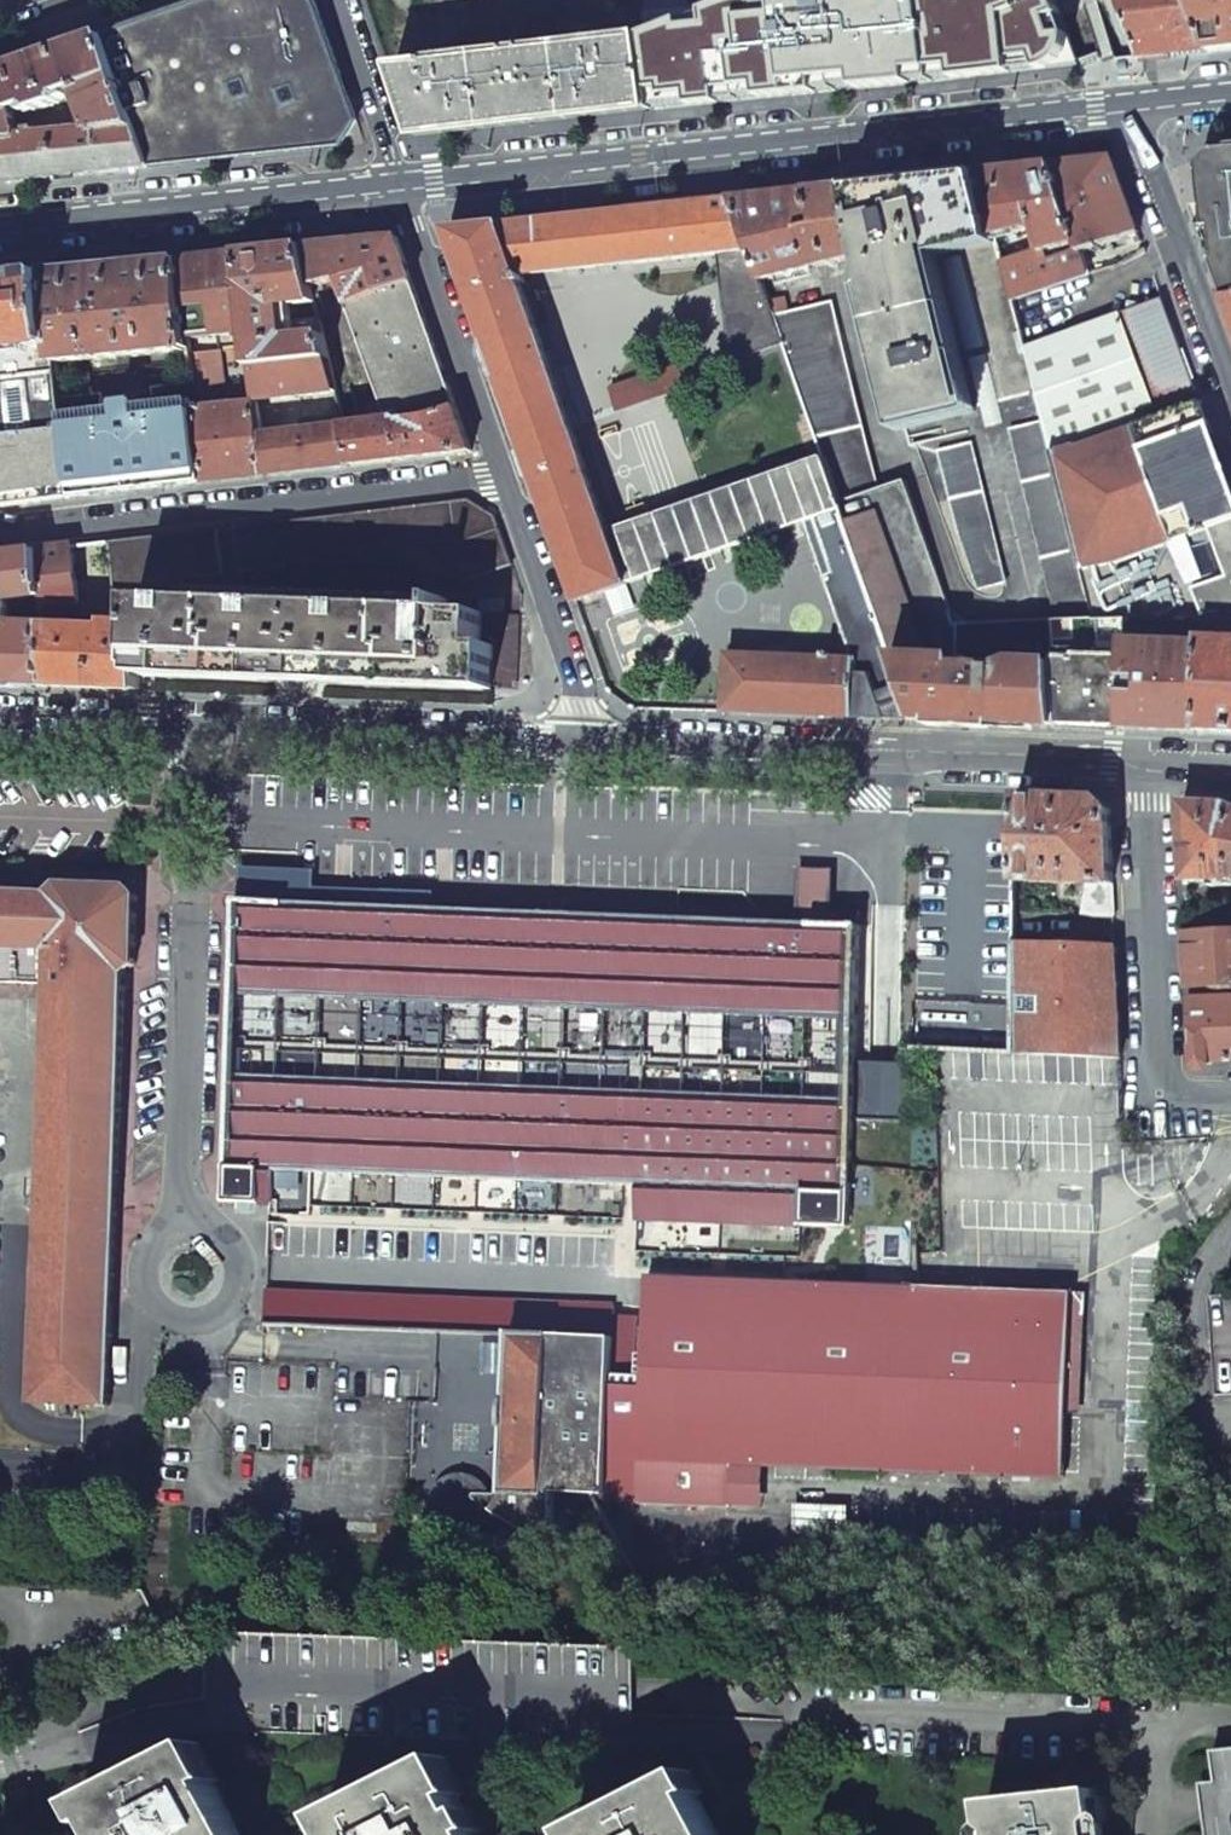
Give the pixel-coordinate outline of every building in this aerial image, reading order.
[(104,38),(128,107),(132,118),(136,128),(149,167),(255,156),(342,147),(358,121),(317,5),(315,0),(213,0),(104,38)] [(641,6),(644,37),(652,106),(1049,69),(1055,67),(1059,65),(1066,57),(1069,51),(1070,48),(1070,39),(1069,36),(1056,0),(699,0),(641,6)] [(1141,59),(1175,56),(1211,52),(1193,0),(1120,0),(1141,59)] [(1211,52),(1230,50),(1230,0),(1193,0),(1211,52)] [(510,122),(652,106),(644,37),(396,66),(411,113),(414,112),(419,125),(429,131),(510,122)] [(0,74),(0,143),(20,141),(18,130),(16,112),(31,107),(31,110),(37,112),(62,104),(64,98),(63,96),(79,90),(93,129),(94,133),(136,128),(132,118),(128,107),(104,38),(39,61),(0,74)] [(84,174),(149,167),(136,128),(94,133),(93,129),(38,135),(36,129),(18,130),(20,141),(0,143),(0,183),(84,174)] [(1224,151),(1215,152),(1209,155),(1207,157),(1204,159),(1201,165),(1200,171),(1200,174),(1203,190),(1208,225),(1201,227),(1228,300),(1230,299),(1230,151),(1224,151)] [(1139,233),(1112,160),(1082,163),(1052,167),(1081,253),(1139,233)] [(981,174),(1015,302),(1090,278),(1081,253),(1052,167),(992,173),(981,174)] [(1015,302),(981,174),(901,183),(884,185),(848,189),(865,257),(912,448),(919,446),(937,502),(950,498),(984,490),(1025,479),(1058,470),(1055,458),(1026,347),(1015,302)] [(661,190),(661,184),(637,186),(638,198),(662,196),(661,190)] [(865,257),(848,189),(798,194),(733,201),(750,252),(761,282),(865,257)] [(750,252),(733,201),(717,203),(446,232),(489,355),(486,356),(490,368),(495,381),(499,380),(525,455),(521,456),(525,467),(530,481),(534,479),(577,604),(627,586),(609,535),(519,276),(750,252)] [(434,341),(398,238),(362,242),(342,244),(303,248),(313,289),(341,282),(385,405),(358,409),(360,421),(457,408),(434,341)] [(313,289),(303,248),(288,250),(249,254),(240,255),(248,334),(253,366),(330,361),(320,319),(294,323),(292,307),(316,303),(313,289)] [(231,256),(179,261),(189,339),(248,334),(240,255),(231,256)] [(189,339),(179,261),(108,269),(46,276),(54,346),(56,364),(190,351),(189,339)] [(46,276),(8,280),(0,281),(0,353),(54,346),(46,276)] [(1163,299),(1026,347),(1055,458),(1142,426),(1136,413),(1197,391),(1163,299)] [(785,302),(769,305),(774,318),(788,314),(785,302)] [(875,493),(827,305),(788,314),(774,318),(823,460),(839,506),(875,493)] [(54,346),(0,353),(0,509),(29,505),(71,499),(60,399),(56,364),(54,346)] [(194,384),(198,411),(225,409),(220,361),(192,364),(194,384)] [(337,392),(330,361),(253,366),(256,401),(337,392)] [(699,380),(695,366),(611,395),(616,409),(699,380)] [(198,411),(194,384),(154,388),(156,405),(157,417),(142,419),(140,407),(140,403),(121,405),(122,409),(123,421),(103,423),(102,411),(100,394),(60,399),(71,499),(141,490),(205,483),(198,411)] [(1055,458),(1058,470),(1086,576),(1173,543),(1211,528),(1230,521),(1230,487),(1201,404),(1142,426),(1055,458)] [(156,405),(140,407),(142,419),(157,417),(156,405)] [(260,438),(257,406),(225,409),(198,411),(205,483),(206,484),(254,478),(265,477),(260,438)] [(472,452),(457,408),(360,421),(344,423),(345,428),(352,466),(411,459),(472,452)] [(122,409),(102,411),(103,423),(123,421),(122,409)] [(274,475),(352,466),(345,428),(260,438),(265,477),(274,475)] [(839,506),(823,460),(609,535),(627,586),(816,518),(837,576),(826,579),(859,661),(725,655),(724,714),(887,719),(878,697),(902,690),(890,656),(845,525),(839,506)] [(1086,576),(1058,470),(1025,479),(1058,622),(1098,623),(1086,576)] [(1007,585),(984,490),(950,498),(978,591),(1007,585)] [(468,501),(237,528),(243,573),(334,562),(386,566),(470,582),(512,569),(495,517),(468,501)] [(926,658),(874,515),(845,525),(890,656),(926,658)] [(1211,528),(1229,579),(1196,591),(1173,543),(1086,576),(1098,623),(1126,624),(1206,626),(1207,618),(1230,618),(1230,521),(1211,528)] [(219,530),(111,543),(120,627),(142,630),(142,601),(187,602),(184,588),(184,580),(225,576),(219,530)] [(82,629),(74,547),(39,551),(43,596),(46,626),(82,629)] [(0,556),(0,629),(12,625),(10,600),(43,596),(39,551),(0,556)] [(187,602),(442,612),(442,601),(442,598),(184,588),(187,602)] [(187,602),(142,601),(142,630),(139,677),(314,683),(493,690),(494,647),(482,646),(483,614),(504,615),(504,599),(481,603),(480,614),(448,612),(448,601),(442,601),(442,612),(187,602)] [(1206,734),(1230,734),(1230,618),(1207,618),(1206,626),(1206,734)] [(955,659),(1056,665),(1053,622),(957,627),(955,659)] [(1056,665),(1058,728),(1087,729),(1122,731),(1126,624),(1098,623),(1058,622),(1053,622),(1056,665)] [(1126,624),(1122,731),(1167,732),(1206,734),(1206,626),(1126,624)] [(0,629),(0,686),(5,686),(49,688),(46,626),(12,625),(0,629)] [(82,629),(46,626),(49,688),(63,688),(138,691),(139,677),(142,630),(120,627),(95,625),(95,630),(82,629)] [(1056,665),(955,659),(926,658),(890,656),(902,690),(912,719),(977,723),(1058,728),(1056,665)] [(887,719),(912,719),(902,690),(878,697),(887,719)] [(1020,797),(1018,881),(1087,883),(1113,885),(1110,811),(1099,800),(1061,798),(1020,797)] [(1228,805),(1190,803),(1185,803),(1183,804),(1182,806),(1185,882),(1230,880),(1230,807),(1228,805)] [(1113,885),(1087,883),(1081,916),(1114,916),(1113,893),(1113,885)] [(49,986),(32,1404),(108,1407),(125,974),(135,965),(137,896),(128,887),(60,884),(50,894),(0,892),(0,984),(49,986)] [(847,1230),(857,928),(238,903),(225,1202),(799,1226),(800,1228),(847,1230)] [(1190,988),(1230,986),(1230,932),(1188,934),(1190,988)] [(1017,944),(1014,1056),(1120,1060),(1118,1019),(1115,948),(1017,944)] [(1191,1000),(1194,1066),(1210,1065),(1210,1062),(1230,1061),(1230,998),(1191,1000)] [(762,1464),(1063,1476),(1065,1410),(1068,1356),(1070,1295),(1070,1293),(917,1289),(917,1285),(909,1285),(909,1289),(646,1279),(641,1389),(638,1459),(732,1463),(762,1464)] [(266,1326),(510,1336),(510,1333),(612,1337),(612,1304),(267,1290),(266,1326)] [(1215,1395),(1230,1394),(1230,1295),(1209,1296),(1215,1395)] [(608,1455),(612,1337),(510,1333),(510,1336),(502,1492),(498,1499),(469,1480),(462,1490),(444,1478),(436,1486),(433,1493),(431,1504),(434,1516),(440,1525),(451,1532),(459,1533),(468,1532),(476,1529),(472,1522),(483,1504),(552,1548),(555,1495),(594,1497),(607,1497),(608,1455)] [(1075,1411),(1077,1357),(1068,1356),(1065,1410),(1075,1411)] [(595,1498),(731,1504),(732,1463),(638,1459),(641,1389),(612,1387),(609,1455),(608,1455),(607,1497),(594,1497),(595,1498)] [(760,1504),(762,1464),(732,1463),(731,1504),(760,1504)] [(196,1744),(89,1799),(107,1834),(241,1834),(196,1744)] [(1209,1752),(1214,1784),(1197,1786),(1203,1834),(1230,1834),(1230,1749),(1209,1752)] [(441,1762),(334,1816),(343,1834),(477,1834),(441,1762)] [(690,1776),(583,1830),(585,1834),(719,1834),(690,1776)] [(1094,1796),(984,1807),(987,1834),(1098,1834),(1094,1796)]
